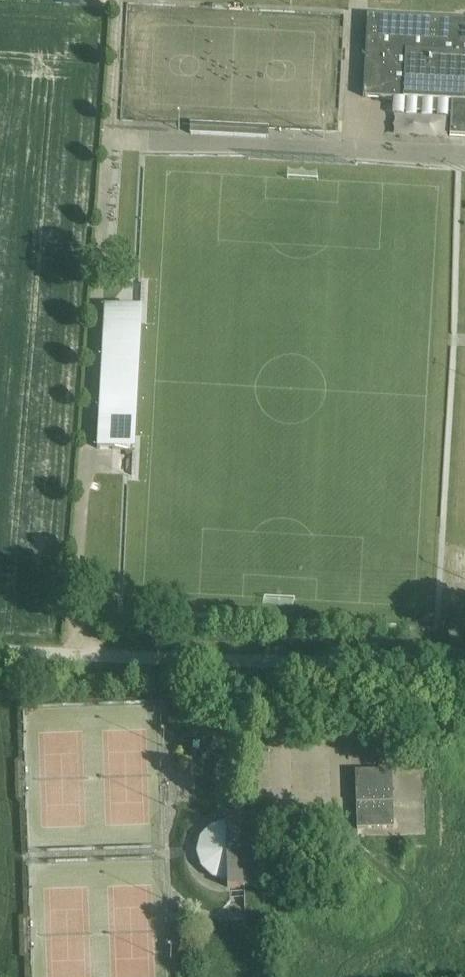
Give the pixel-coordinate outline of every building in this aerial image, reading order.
[(368,15),(364,96),(440,100),(439,112),(451,113),(450,135),(464,136),(464,20),(368,15)] [(109,307),(101,448),(128,450),(136,450),(144,309),(135,308),(109,307)] [(427,765),(427,743),(412,744),(413,765),(427,765)] [(395,826),(392,771),(356,772),(357,793),(356,793),(358,829),(395,826)] [(225,816),(226,828),(214,832),(205,840),(203,853),(206,865),(215,875),(227,875),(228,888),(254,887),(251,815),(225,816)] [(319,898),(309,898),(309,908),(319,908),(319,898)]
